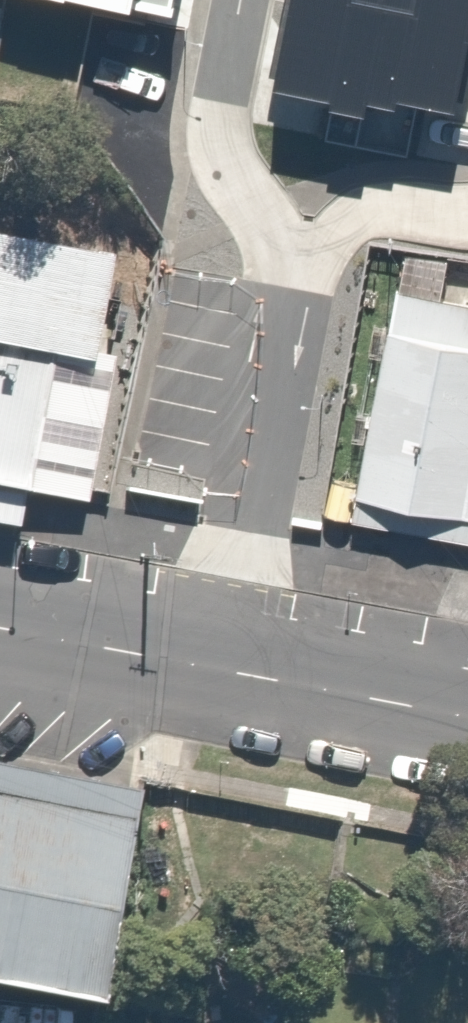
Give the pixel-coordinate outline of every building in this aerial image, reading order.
[(7,520),(66,479),(86,256),(0,239),(0,519),(7,520)] [(355,281),(321,539),(467,559),(467,296),(355,281)] [(0,794),(0,1008),(75,1022),(114,815),(0,794)]
